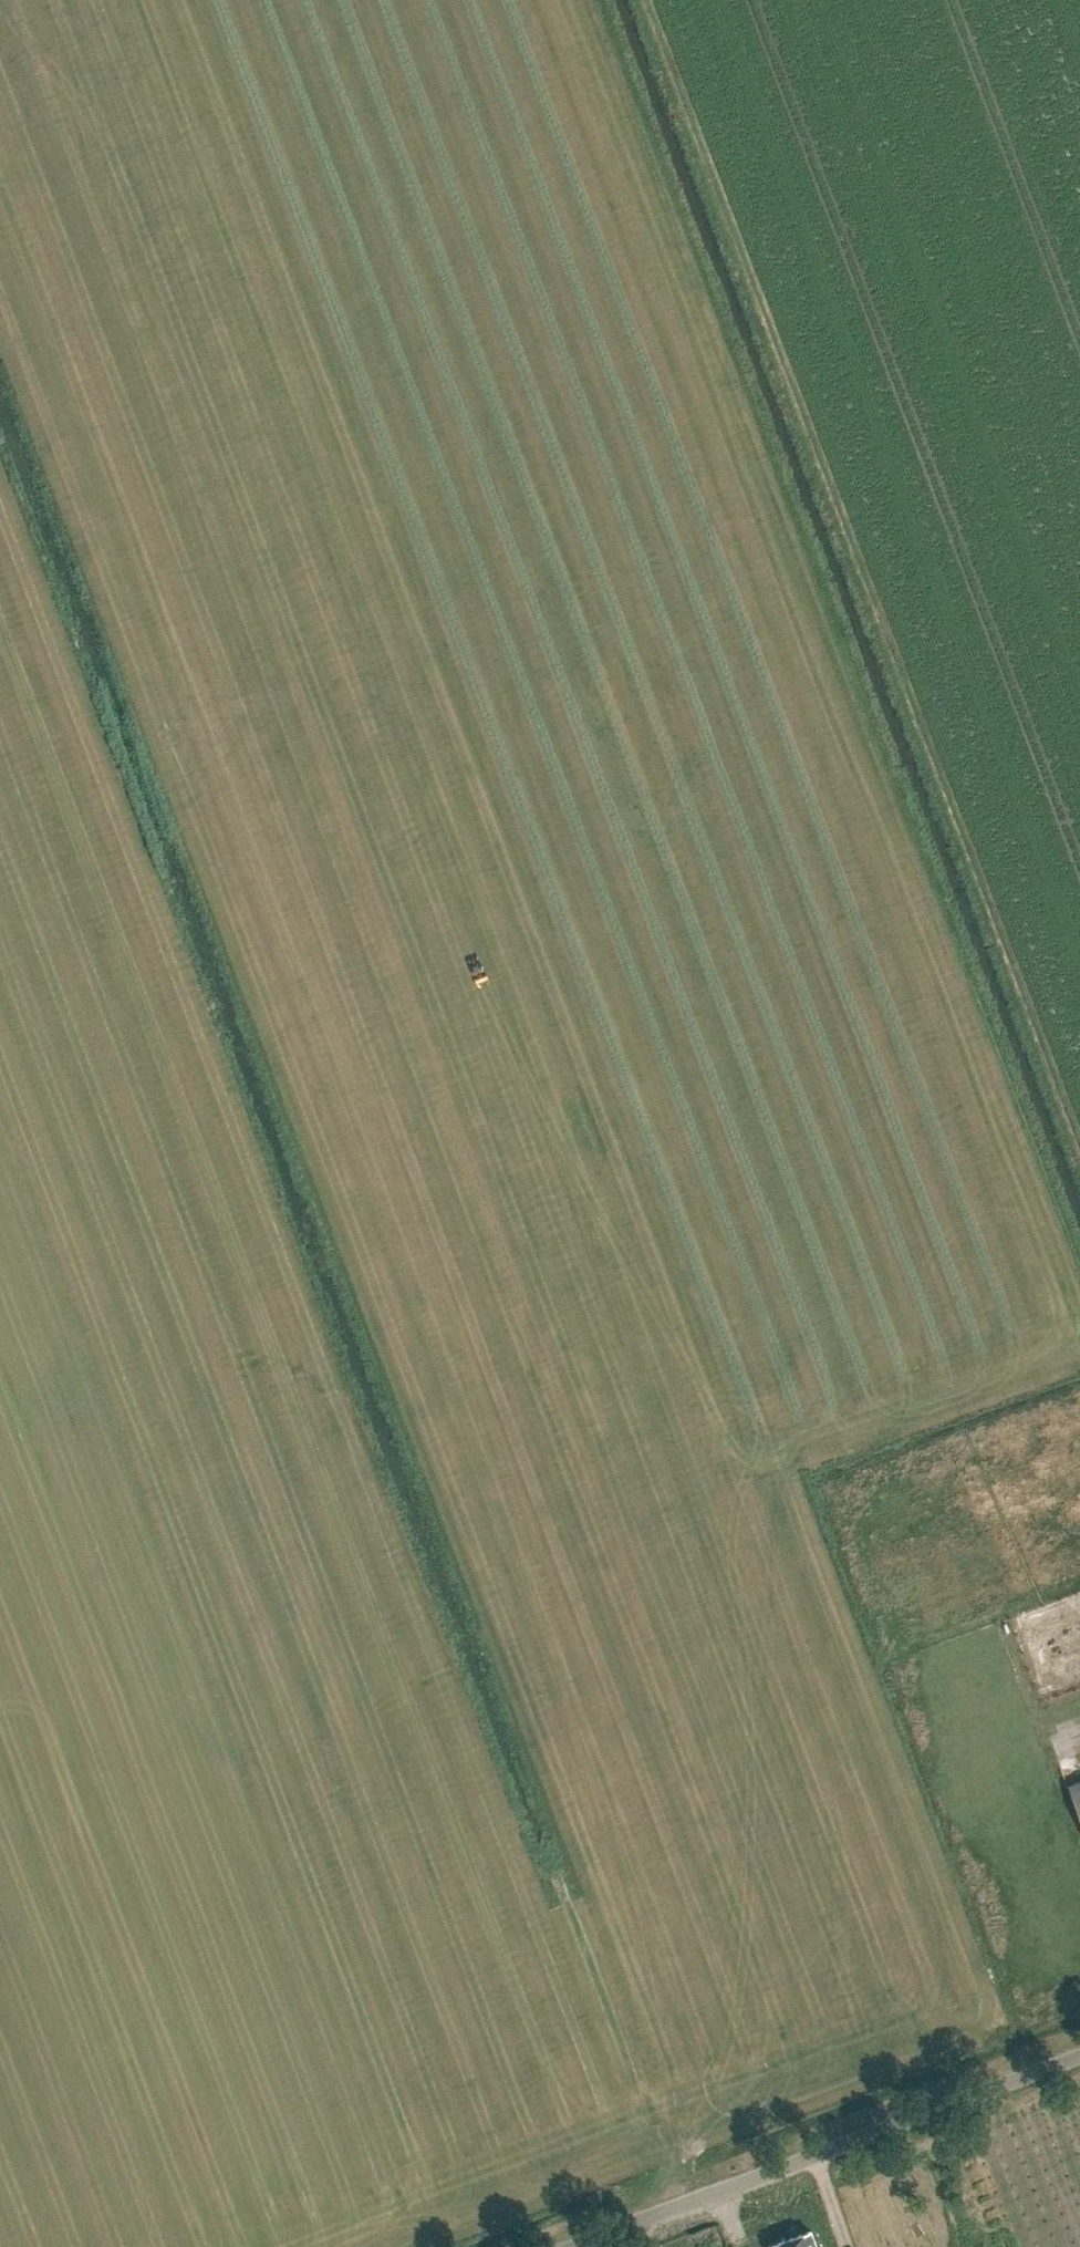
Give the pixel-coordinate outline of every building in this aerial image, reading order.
[(1070,1786),(1079,1812),(1079,1782),(1070,1786)] [(812,2231),(771,2245),(772,2246),(818,2246),(812,2231)]
